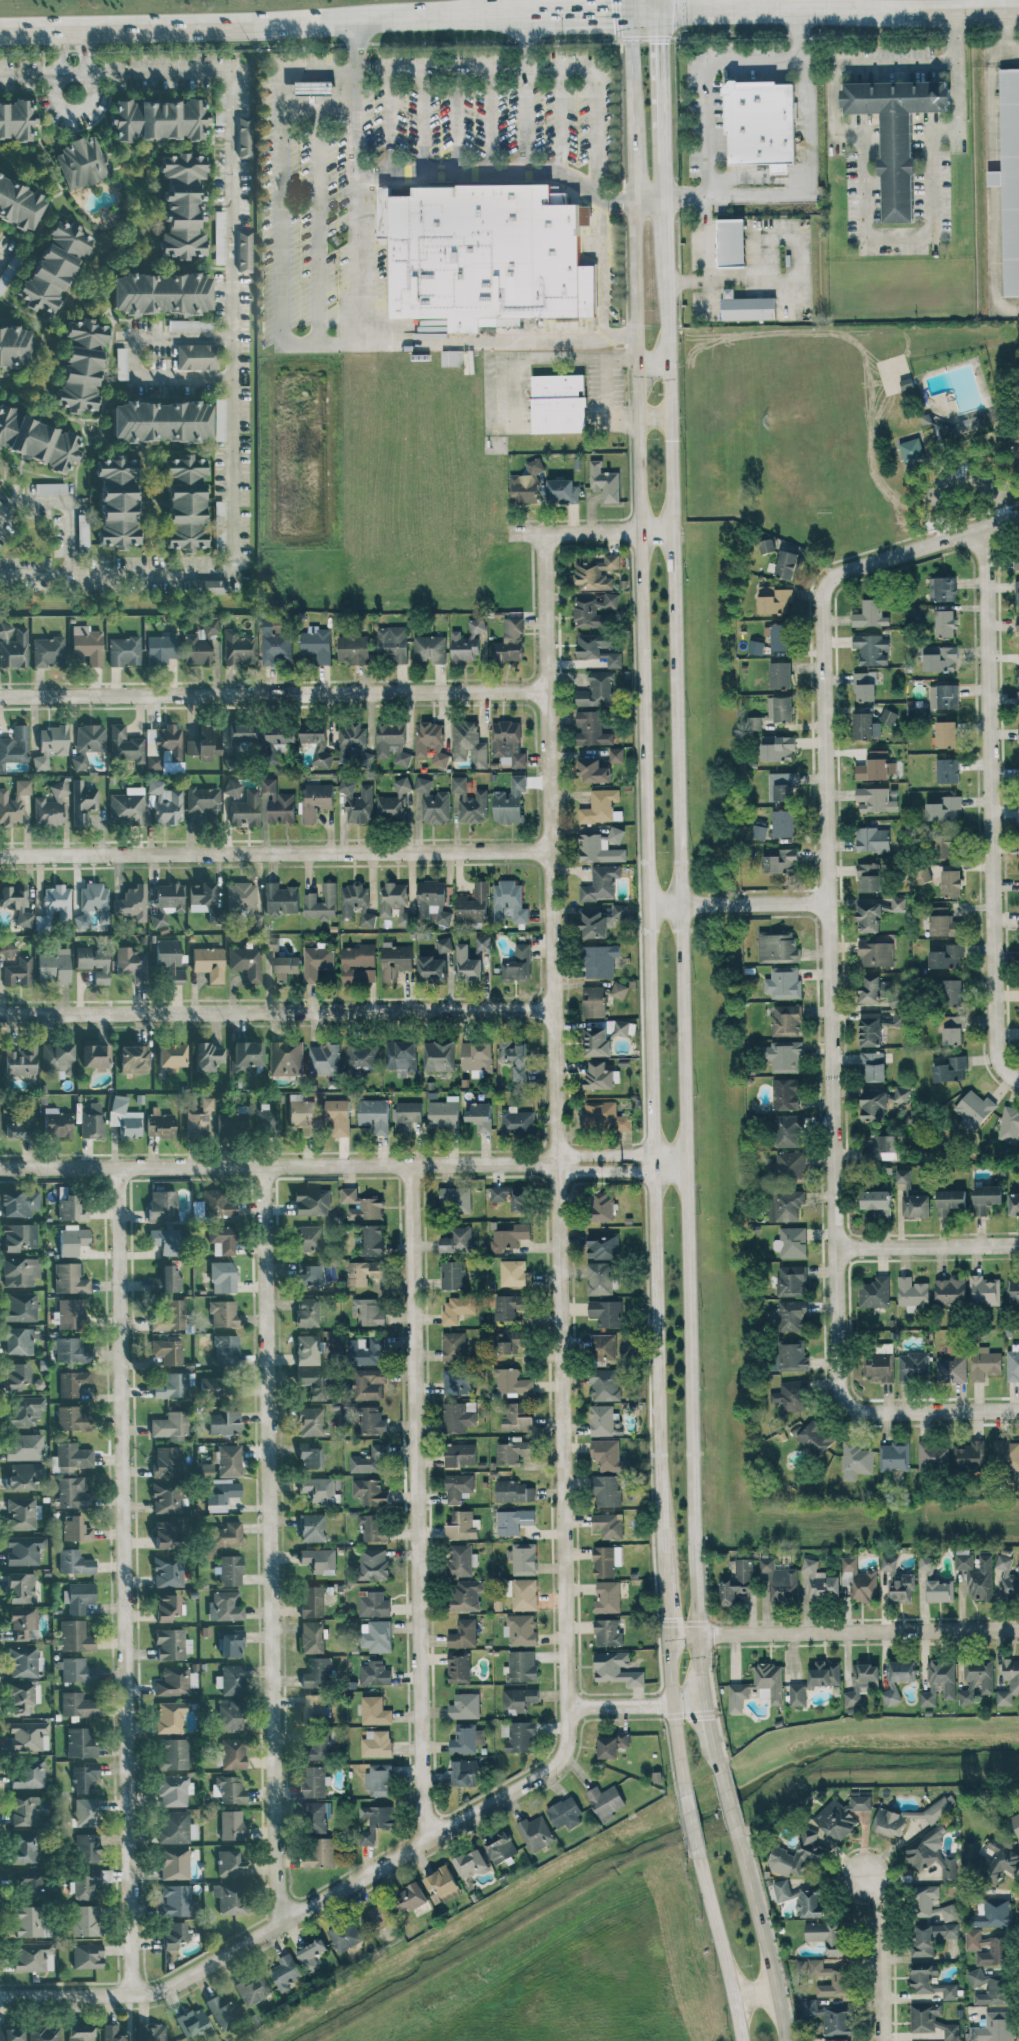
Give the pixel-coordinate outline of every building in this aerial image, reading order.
[(999,69),(1018,69),(1018,296),(1003,296),(999,69)] [(290,79),(290,96),(340,95),(340,78),(290,79)] [(845,85),(953,83),(954,110),(846,111),(845,85)] [(728,88),(798,87),(799,163),(730,164),(728,88)] [(204,137),(203,123),(208,123),(208,110),(203,111),(202,100),(131,102),(131,99),(114,100),(114,113),(109,113),(110,125),(115,125),(115,141),(134,141),(134,139),(204,137)] [(13,137),(13,141),(32,140),(31,125),(37,124),(36,112),(31,112),(30,101),(0,102),(0,138),(13,137)] [(252,157),(252,116),(239,116),(238,157),(252,157)] [(916,225),(885,225),(884,117),(915,117),(916,225)] [(66,188),(108,177),(96,135),(54,147),(66,188)] [(159,156),(160,178),(167,178),(167,189),(163,190),(163,200),(164,200),(164,220),(167,220),(168,233),(160,233),(160,258),(189,257),(189,255),(205,255),(205,231),(197,231),(197,221),(201,221),(201,200),(203,200),(203,189),(198,189),(198,178),(205,178),(205,155),(189,155),(189,152),(176,152),(176,155),(159,156)] [(30,230),(46,196),(0,175),(0,216),(30,230)] [(536,187),(415,188),(415,207),(385,208),(386,319),(453,319),(453,335),(481,335),(481,321),(538,320),(537,222),(553,221),(553,209),(536,209),(536,187)] [(213,263),(224,264),(226,211),(215,210),(213,263)] [(93,235),(69,222),(68,225),(56,218),(47,233),(51,235),(27,278),(24,277),(15,293),(27,300),(25,302),(49,315),(93,235)] [(720,221),(747,221),(748,266),(721,266),(720,221)] [(252,231),(238,231),(238,272),(252,272),(252,231)] [(20,258),(11,254),(0,276),(0,297),(20,258)] [(209,313),(210,275),(112,274),(112,310),(123,310),(123,312),(209,313)] [(722,302),(775,301),(776,319),(722,320),(722,302)] [(69,320),(61,385),(56,385),(54,404),(68,406),(67,412),(79,414),(80,409),(94,410),(103,341),(106,341),(108,326),(93,324),(94,319),(82,317),(81,322),(69,320)] [(170,320),(170,331),(210,330),(210,320),(170,320)] [(0,328),(0,366),(28,367),(29,329),(0,328)] [(217,370),(218,344),(177,343),(177,369),(217,370)] [(127,347),(116,348),(116,379),(127,379),(127,347)] [(463,350),(442,350),(442,366),(463,366),(463,350)] [(532,377),(588,376),(589,429),(533,431),(532,377)] [(215,440),(226,440),(225,398),(214,398),(215,440)] [(211,404),(198,403),(113,400),(111,439),(198,442),(199,437),(209,438),(211,404)] [(49,464),(48,468),(68,475),(76,450),(76,449),(81,436),(0,408),(0,447),(49,464)] [(985,424),(1001,418),(997,408),(981,415),(985,424)] [(958,435),(952,424),(942,429),(948,440),(958,435)] [(925,457),(919,437),(899,442),(904,462),(925,457)] [(138,459),(124,458),(124,454),(112,454),(112,459),(97,459),(96,478),(100,478),(98,544),(115,545),(114,549),(126,550),(126,544),(135,544),(138,459)] [(203,459),(192,459),(192,454),(178,454),(178,459),(164,459),(164,478),(167,478),(168,530),(165,530),(165,548),(181,547),(181,552),(193,552),(193,547),(206,547),(206,527),(204,527),(203,459)] [(510,504),(538,503),(538,471),(543,471),(542,459),(528,459),(529,474),(509,475),(510,504)] [(619,471),(602,472),(601,459),(589,459),(590,491),(603,490),(604,503),(619,503),(619,471)] [(547,479),(548,503),(578,502),(578,479),(547,479)] [(35,494),(67,493),(66,483),(35,483),(35,494)] [(88,514),(78,514),(78,549),(88,549),(88,514)] [(760,540),(764,553),(775,549),(771,537),(760,540)] [(776,575),(794,580),(801,554),(782,549),(776,575)] [(613,589),(613,577),(603,577),(603,569),(620,569),(620,554),(590,555),(590,561),(574,561),(574,589),(613,589)] [(930,601),(956,600),(956,576),(930,577),(930,601)] [(228,594),(228,580),(188,579),(188,593),(228,594)] [(758,612),(788,613),(788,602),(793,602),(793,589),(770,588),(770,596),(758,596),(758,612)] [(620,594),(605,592),(603,602),(598,601),(597,606),(618,609),(620,594)] [(608,625),(608,613),(597,614),(596,596),(574,597),(575,627),(608,625)] [(890,625),(889,616),(882,616),(882,599),(862,599),(862,613),(852,613),(852,625),(890,625)] [(911,621),(925,620),(924,608),(910,610),(911,621)] [(955,610),(934,610),(935,637),(956,636),(955,610)] [(523,660),(522,617),(504,618),(504,641),(492,642),(493,661),(523,660)] [(452,630),(451,661),(478,662),(479,640),(486,640),(487,619),(469,618),(469,637),(461,637),(461,630),(452,630)] [(185,632),(184,663),(211,664),(212,634),(218,634),(219,620),(202,619),(201,632),(185,632)] [(290,619),(260,620),(262,664),(277,664),(277,660),(291,659),(290,619)] [(28,627),(14,627),(14,622),(0,621),(0,666),(27,667),(28,627)] [(102,630),(89,630),(89,625),(72,624),(72,656),(88,656),(88,666),(102,666),(102,630)] [(771,650),(790,651),(791,625),(766,624),(765,635),(772,635),(771,650)] [(376,627),(377,661),(409,660),(408,626),(376,627)] [(330,664),(331,627),(303,627),(302,653),(317,654),(317,664),(330,664)] [(237,628),(224,628),(224,665),(237,665),(237,663),(256,663),(256,635),(237,635),(237,628)] [(622,668),(622,651),(616,651),(616,634),(578,633),(577,657),(608,657),(608,667),(622,668)] [(177,635),(147,636),(148,666),(171,665),(171,657),(178,657),(177,635)] [(369,635),(338,635),(338,663),(370,663),(369,635)] [(446,662),(446,636),(414,635),(414,661),(446,662)] [(859,665),(888,664),(888,651),(890,651),(890,635),(853,635),(853,648),(859,648),(859,665)] [(64,637),(32,637),(33,667),(47,667),(47,665),(64,665),(64,637)] [(109,637),(109,665),(140,665),(140,637),(109,637)] [(765,642),(751,639),(748,652),(762,655),(765,642)] [(923,671),(957,670),(957,645),(923,646),(923,671)] [(791,661),(770,662),(770,689),(792,688),(791,661)] [(613,671),(588,671),(589,690),(575,690),(575,705),(614,705),(613,671)] [(853,701),(877,701),(877,672),(854,671),(853,701)] [(929,709),(959,708),(959,684),(929,685),(929,709)] [(793,720),(792,696),(768,696),(768,721),(793,720)] [(893,725),(897,714),(884,709),(880,720),(893,725)] [(602,710),(576,711),(577,744),(614,744),(614,732),(602,732),(602,710)] [(873,712),(855,712),(854,738),(881,738),(881,722),(873,722),(873,712)] [(747,716),(747,729),(761,730),(761,717),(747,716)] [(492,757),(501,757),(501,767),(526,766),(526,752),(521,752),(521,720),(492,721),(492,757)] [(452,760),(467,760),(467,750),(472,750),(472,768),(488,768),(487,741),(478,741),(478,721),(452,721),(452,760)] [(935,721),(936,748),(957,747),(957,721),(935,721)] [(377,722),(377,758),(393,758),(393,765),(410,765),(410,752),(404,752),(404,722),(377,722)] [(443,722),(416,722),(416,757),(427,757),(428,748),(434,748),(433,765),(448,766),(448,754),(443,753),(443,722)] [(144,737),(126,737),(125,723),(110,723),(110,759),(135,758),(135,762),(144,762),(144,737)] [(28,724),(13,724),(13,737),(0,737),(0,761),(28,761),(28,724)] [(105,750),(105,724),(76,725),(77,756),(71,756),(72,769),(87,769),(87,751),(105,750)] [(220,755),(220,724),(201,725),(201,739),(185,739),(186,757),(212,756),(212,755),(220,755)] [(257,724),(231,725),(231,742),(257,741),(257,724)] [(67,725),(40,726),(40,756),(32,756),(33,770),(48,770),(48,754),(68,754),(67,725)] [(296,743),(296,727),(266,727),(266,743),(296,743)] [(326,732),(300,733),(301,742),(314,742),(314,766),(332,766),(332,752),(326,753),(326,732)] [(762,761),(794,760),(794,735),(762,736),(762,761)] [(623,747),(609,748),(610,761),(624,761),(623,747)] [(856,779),(889,778),(888,749),(867,750),(868,764),(855,764),(856,779)] [(234,767),(233,758),(225,758),(225,768),(234,767)] [(580,781),(611,782),(612,767),(600,766),(601,759),(581,758),(580,781)] [(959,758),(938,759),(938,783),(960,782),(959,758)] [(795,772),(769,772),(770,801),(795,801),(795,772)] [(493,791),(494,822),(522,822),(521,791),(527,791),(526,775),(511,775),(511,791),(493,791)] [(347,822),(374,821),(373,783),(361,783),(361,796),(355,796),(354,776),(339,777),(339,793),(346,792),(347,822)] [(488,789),(476,788),(476,796),(467,796),(467,776),(452,776),(452,795),(459,795),(459,821),(487,821),(488,789)] [(295,792),(277,793),(277,778),(264,778),(264,823),(295,822),(295,792)] [(377,796),(377,819),(405,819),(406,793),(410,793),(410,778),(396,778),(396,796),(377,796)] [(450,792),(431,792),(431,778),(416,778),(415,821),(449,822),(450,792)] [(73,826),(87,826),(87,808),(98,808),(98,788),(84,788),(83,779),(72,779),(73,826)] [(182,789),(164,789),(164,779),(148,779),(148,793),(154,793),(154,823),(182,823),(182,789)] [(12,828),(12,822),(22,822),(22,795),(31,795),(31,780),(15,780),(15,799),(8,799),(8,787),(0,787),(0,828),(12,828)] [(241,796),(241,781),(224,781),(224,795),(241,796)] [(34,825),(62,825),(62,794),(67,794),(66,782),(51,782),(51,798),(34,798),(34,825)] [(333,784),(303,784),(304,823),(317,823),(317,808),(333,808),(333,784)] [(126,793),(109,794),(110,823),(144,823),(144,786),(125,787),(126,793)] [(187,811),(205,811),(205,820),(220,820),(219,786),(186,787),(187,811)] [(259,788),(246,787),(246,801),(231,801),(230,825),(259,825),(259,788)] [(889,788),(856,787),(856,802),(860,802),(860,811),(898,812),(898,800),(888,800),(889,788)] [(578,822),(614,821),(613,801),(620,800),(619,788),(591,789),(591,807),(578,808),(578,822)] [(960,796),(942,796),(943,802),(926,803),(927,820),(961,819),(960,796)] [(796,810),(772,809),(772,836),(795,837),(796,810)] [(626,861),(626,848),(608,848),(608,842),(623,842),(623,827),(609,827),(609,833),(580,834),(580,861),(626,861)] [(889,851),(889,827),(856,827),(856,851),(889,851)] [(939,837),(939,857),(957,856),(957,836),(939,837)] [(779,855),(763,855),(764,872),(794,872),(794,862),(798,862),(797,848),(779,848),(779,855)] [(859,892),(881,891),(881,863),(858,863),(859,892)] [(580,885),(580,899),(616,900),(616,876),(621,876),(621,865),(592,865),(592,885),(580,885)] [(918,870),(921,882),(931,880),(929,867),(918,870)] [(961,869),(942,870),(942,896),(962,895),(961,869)] [(452,922),(452,911),(445,911),(445,880),(418,880),(417,922),(452,922)] [(488,880),(475,880),(474,896),(457,896),(456,921),(488,922),(488,880)] [(298,886),(279,887),(279,881),(264,882),(266,915),(299,914),(298,886)] [(304,918),(337,917),(336,881),(323,882),(323,901),(317,901),(317,892),(304,893),(304,918)] [(529,923),(529,907),(522,907),(523,881),(494,881),(493,920),(514,920),(514,923),(529,923)] [(147,917),(145,882),(136,883),(136,888),(123,888),(124,898),(113,899),(114,918),(147,917)] [(190,911),(210,911),(210,923),(223,923),(223,909),(215,909),(215,882),(189,883),(190,911)] [(255,882),(228,883),(230,907),(256,906),(255,882)] [(407,882),(381,882),(380,916),(392,916),(392,907),(398,908),(398,925),(413,926),(414,912),(406,912),(407,882)] [(45,887),(43,915),(35,914),(35,929),(51,930),(52,910),(61,911),(61,919),(70,919),(72,888),(64,887),(64,884),(54,883),(54,887),(45,887)] [(341,884),(342,920),(353,920),(353,907),(361,907),(361,926),(375,926),(375,913),(368,913),(368,886),(362,886),(362,883),(341,884)] [(2,884),(0,909),(17,910),(16,925),(32,926),(32,912),(25,911),(26,885),(2,884)] [(109,923),(108,884),(80,884),(80,912),(75,912),(75,928),(90,927),(90,910),(98,910),(98,923),(109,923)] [(156,884),(157,913),(151,913),(151,926),(167,925),(167,912),(183,911),(183,884),(156,884)] [(905,896),(891,896),(891,911),(905,911),(905,896)] [(881,931),(880,900),(859,901),(859,932),(881,931)] [(608,938),(608,926),(615,926),(615,918),(626,919),(627,906),(583,906),(582,937),(608,938)] [(962,936),(962,920),(949,920),(950,907),(931,906),(930,935),(962,936)] [(759,962),(797,962),(797,932),(758,932),(759,962)] [(491,935),(476,935),(476,950),(490,950),(491,935)] [(279,936),(264,937),(264,949),(273,949),(273,956),(279,955),(279,936)] [(419,948),(418,980),(446,981),(447,951),(452,951),(452,939),(434,938),(434,949),(419,948)] [(180,940),(156,939),(156,962),(168,962),(168,984),(184,984),(184,967),(180,967),(180,940)] [(893,941),(860,941),(860,966),(894,965),(893,941)] [(470,959),(469,942),(457,943),(458,980),(483,980),(482,959),(470,959)] [(16,957),(16,943),(0,943),(0,956),(16,957)] [(342,982),(375,982),(375,967),(376,967),(375,943),(360,943),(360,947),(342,947),(342,982)] [(530,943),(516,943),(515,961),(502,961),(501,980),(529,980),(530,943)] [(964,943),(944,944),(944,950),(929,951),(929,968),(960,967),(960,957),(964,957),(964,943)] [(412,944),(381,945),(382,982),(393,982),(393,970),(413,969),(412,944)] [(586,977),(615,977),(614,957),(620,957),(620,945),(585,945),(586,977)] [(109,949),(92,948),(92,946),(76,946),(76,968),(94,968),(94,984),(109,984),(109,949)] [(133,984),(147,985),(147,947),(116,947),(116,973),(133,973),(133,984)] [(208,983),(223,983),(224,948),(193,947),(192,971),(208,972),(208,983)] [(261,983),(260,947),(229,948),(229,969),(246,969),(246,983),(261,983)] [(318,982),(318,969),(335,969),(334,947),(304,948),(304,982),(318,982)] [(38,979),(54,979),(54,984),(70,983),(69,950),(38,950),(38,979)] [(3,965),(3,985),(16,985),(16,984),(32,984),(32,955),(18,955),(18,965),(3,965)] [(299,973),(299,955),(275,956),(275,982),(288,982),(288,973),(299,973)] [(764,997),(801,997),(801,979),(798,979),(798,966),(771,966),(771,978),(764,978),(764,997)] [(861,1001),(890,1001),(890,1006),(906,1006),(906,991),(892,991),(892,980),(880,980),(880,975),(865,975),(865,987),(861,987),(861,1001)] [(963,979),(941,979),(941,1005),(962,1006),(963,979)] [(611,994),(623,999),(629,986),(617,981),(611,994)] [(606,1016),(605,986),(583,986),(584,1017),(606,1016)] [(772,1036),(800,1035),(800,1005),(772,1005),(772,1036)] [(944,1044),(963,1044),(963,1016),(943,1016),(944,1044)] [(860,1018),(860,1046),(883,1045),(883,1027),(898,1027),(898,1017),(860,1018)] [(614,1035),(628,1035),(628,1021),(614,1020),(614,1035)] [(612,1055),(611,1038),(607,1038),(607,1027),(585,1027),(586,1056),(612,1055)] [(424,1071),(455,1070),(454,1040),(423,1041),(424,1071)] [(526,1080),(526,1040),(499,1040),(499,1059),(513,1059),(513,1080),(526,1080)] [(223,1047),(211,1047),(211,1041),(194,1042),(195,1072),(213,1071),(213,1063),(224,1063),(223,1047)] [(263,1066),(262,1041),(233,1042),(233,1073),(255,1072),(255,1066),(263,1066)] [(303,1075),(303,1041),(269,1041),(269,1075),(303,1075)] [(416,1041),(386,1041),(386,1069),(400,1069),(400,1074),(417,1074),(416,1041)] [(462,1041),(462,1069),(471,1069),(472,1075),(493,1075),(493,1041),(462,1041)] [(73,1075),(73,1042),(41,1043),(42,1069),(53,1069),(54,1075),(73,1075)] [(309,1046),(310,1074),(340,1073),(340,1042),(320,1042),(320,1045),(309,1046)] [(378,1068),(378,1043),(347,1042),(347,1068),(378,1068)] [(799,1072),(799,1054),(803,1054),(803,1043),(764,1042),(764,1058),(772,1058),(771,1072),(799,1072)] [(185,1066),(186,1043),(159,1043),(158,1066),(185,1066)] [(6,1075),(36,1075),(36,1044),(25,1044),(25,1048),(5,1048),(6,1075)] [(110,1044),(82,1044),(82,1068),(105,1069),(105,1062),(110,1062),(110,1044)] [(120,1073),(147,1072),(147,1045),(120,1045),(120,1073)] [(885,1080),(885,1051),(860,1052),(861,1072),(865,1072),(865,1081),(885,1080)] [(934,1082),(965,1079),(964,1069),(968,1069),(967,1055),(948,1057),(949,1063),(932,1065),(934,1082)] [(606,1060),(587,1061),(588,1089),(615,1088),(614,1069),(606,1069),(606,1060)] [(800,1078),(773,1079),(773,1109),(801,1109),(800,1078)] [(907,1085),(895,1086),(895,1100),(907,1100),(907,1085)] [(953,1108),(963,1117),(960,1120),(972,1132),(996,1107),(974,1086),(953,1108)] [(863,1090),(862,1120),(886,1121),(887,1091),(863,1090)] [(111,1111),(126,1113),(127,1096),(113,1094),(111,1111)] [(214,1109),(213,1097),(202,1097),(202,1110),(214,1109)] [(349,1136),(350,1100),(325,1099),(325,1120),(332,1120),(332,1136),(349,1136)] [(358,1124),(374,1124),(374,1135),(389,1134),(388,1099),(358,1100),(358,1124)] [(412,1133),(412,1121),(422,1121),(422,1102),(394,1101),(393,1118),(396,1119),(395,1132),(412,1133)] [(428,1101),(428,1128),(459,1128),(459,1101),(428,1101)] [(617,1101),(584,1101),(585,1129),(631,1129),(631,1115),(617,1116),(617,1101)] [(104,1137),(103,1102),(89,1102),(89,1110),(81,1111),(81,1138),(104,1137)] [(491,1102),(466,1103),(466,1124),(477,1123),(477,1133),(492,1133),(491,1102)] [(1004,1106),(998,1139),(1017,1143),(1018,1132),(1018,1109),(1004,1106)] [(160,1114),(159,1107),(148,1107),(149,1138),(175,1137),(174,1114),(160,1114)] [(517,1111),(517,1108),(501,1108),(502,1135),(534,1134),(534,1110),(517,1111)] [(256,1109),(257,1134),(280,1133),(279,1109),(256,1109)] [(17,1119),(6,1118),(5,1137),(34,1138),(35,1112),(17,1112),(17,1119)] [(186,1134),(207,1135),(208,1113),(187,1112),(186,1134)] [(217,1113),(218,1136),(247,1135),(247,1112),(217,1113)] [(72,1137),(71,1113),(45,1113),(45,1137),(72,1137)] [(776,1116),(776,1146),(801,1146),(801,1115),(776,1116)] [(121,1117),(120,1136),(141,1137),(142,1118),(121,1117)] [(887,1135),(863,1136),(864,1153),(888,1152),(887,1135)] [(804,1152),(776,1151),(776,1178),(803,1178),(804,1152)] [(911,1168),(895,1168),(895,1182),(905,1183),(905,1195),(910,1195),(911,1168)] [(974,1186),(974,1215),(987,1215),(987,1204),(1003,1203),(1002,1185),(974,1186)] [(491,1201),(511,1200),(511,1212),(525,1212),(524,1186),(491,1187),(491,1201)] [(383,1218),(382,1197),(358,1198),(357,1187),(341,1188),(341,1205),(348,1205),(348,1219),(383,1218)] [(440,1187),(439,1209),(470,1209),(471,1187),(440,1187)] [(224,1189),(202,1189),(203,1216),(237,1215),(236,1198),(224,1198),(224,1189)] [(329,1189),(294,1189),(295,1215),(330,1215),(329,1189)] [(966,1189),(937,1190),(937,1217),(950,1216),(949,1207),(966,1207),(966,1189)] [(39,1190),(2,1190),(1,1216),(30,1217),(30,1209),(39,1209),(39,1190)] [(177,1190),(149,1191),(149,1220),(177,1220),(177,1190)] [(805,1190),(770,1191),(770,1221),(799,1220),(799,1205),(805,1205),(805,1190)] [(890,1191),(860,1190),(860,1208),(877,1208),(877,1217),(890,1217),(890,1191)] [(592,1221),(614,1221),(613,1193),(592,1194),(592,1221)] [(1018,1215),(1018,1193),(1009,1193),(1009,1215),(1018,1215)] [(930,1195),(902,1195),(902,1216),(929,1217),(930,1195)] [(37,1246),(36,1223),(2,1224),(3,1251),(18,1251),(18,1246),(37,1246)] [(493,1230),(493,1252),(504,1252),(504,1248),(517,1247),(517,1238),(530,1238),(530,1223),(513,1223),(513,1230),(493,1230)] [(382,1224),(362,1225),(363,1256),(383,1255),(382,1224)] [(321,1225),(298,1225),(298,1251),(321,1251),(321,1225)] [(236,1254),(235,1226),(206,1226),(206,1242),(213,1242),(214,1255),(236,1254)] [(440,1252),(471,1252),(472,1227),(451,1226),(450,1237),(441,1237),(440,1252)] [(780,1227),(780,1240),(774,1240),(774,1257),(807,1256),(806,1227),(780,1227)] [(150,1228),(149,1244),(162,1245),(161,1255),(179,1255),(180,1229),(150,1228)] [(60,1256),(79,1256),(78,1245),(90,1245),(90,1229),(60,1229),(60,1256)] [(619,1232),(587,1232),(587,1258),(619,1258),(619,1232)] [(1,1275),(14,1275),(14,1286),(33,1286),(33,1277),(39,1277),(40,1258),(1,1257),(1,1275)] [(441,1261),(441,1289),(466,1288),(465,1260),(441,1261)] [(532,1285),(532,1271),(526,1271),(526,1260),(501,1260),(501,1286),(532,1285)] [(211,1292),(236,1292),(236,1261),(211,1261),(211,1292)] [(384,1261),(348,1261),(349,1286),(367,1286),(367,1274),(384,1274),(384,1261)] [(55,1262),(54,1292),(90,1293),(90,1278),(82,1278),(82,1263),(55,1262)] [(588,1294),(616,1294),(616,1275),(613,1275),(613,1262),(587,1262),(588,1294)] [(322,1265),(297,1265),(297,1285),(322,1285),(322,1265)] [(778,1265),(778,1295),(804,1296),(805,1266),(778,1265)] [(159,1267),(160,1278),(151,1278),(151,1292),(181,1291),(180,1266),(159,1267)] [(859,1306),(889,1307),(890,1276),(873,1275),(873,1283),(859,1282),(859,1306)] [(969,1275),(970,1305),(1000,1304),(1000,1278),(983,1278),(983,1275),(969,1275)] [(899,1305),(907,1305),(907,1312),(916,1311),(916,1305),(929,1304),(929,1282),(912,1282),(912,1276),(898,1276),(899,1305)] [(1008,1276),(1007,1302),(1018,1302),(1018,1277),(1008,1276)] [(935,1303),(965,1302),(965,1277),(935,1278),(935,1303)] [(37,1320),(36,1292),(6,1293),(6,1321),(37,1320)] [(527,1294),(494,1295),(495,1320),(515,1320),(515,1309),(528,1309),(527,1294)] [(458,1325),(458,1313),(474,1314),(474,1297),(444,1296),(443,1324),(458,1325)] [(319,1326),(318,1297),(297,1297),(298,1327),(319,1326)] [(58,1329),(85,1328),(84,1298),(58,1299),(58,1329)] [(382,1298),(353,1298),(353,1317),(358,1317),(358,1325),(383,1325),(382,1298)] [(151,1330),(185,1329),(184,1299),(162,1299),(162,1312),(150,1312),(151,1330)] [(211,1300),(210,1326),(237,1326),(237,1301),(211,1300)] [(622,1327),(622,1301),(588,1300),(588,1316),(598,1317),(598,1327),(622,1327)] [(803,1330),(802,1314),(808,1314),(807,1300),(779,1301),(779,1331),(803,1330)] [(33,1338),(38,1338),(39,1329),(4,1328),(3,1354),(32,1355),(33,1338)] [(515,1354),(515,1345),(526,1345),(527,1332),(496,1331),(496,1353),(515,1354)] [(465,1332),(441,1332),(442,1361),(465,1361),(465,1332)] [(238,1334),(215,1335),(216,1352),(216,1365),(239,1365),(238,1334)] [(616,1334),(593,1334),(594,1360),(616,1359),(616,1334)] [(296,1335),(297,1365),(319,1364),(319,1352),(326,1352),(326,1341),(319,1341),(319,1335),(296,1335)] [(80,1337),(56,1337),(56,1362),(92,1361),(92,1347),(80,1347),(80,1337)] [(182,1339),(151,1340),(151,1355),(163,1355),(163,1365),(183,1365),(182,1339)] [(809,1370),(809,1356),(805,1356),(804,1342),(781,1343),(781,1370),(809,1370)] [(1002,1374),(1002,1351),(989,1352),(989,1346),(971,1346),(972,1381),(985,1381),(985,1374),(1002,1374)] [(1017,1350),(1007,1350),(1007,1381),(1018,1381),(1018,1350),(1017,1350)] [(898,1353),(899,1381),(929,1380),(929,1352),(898,1353)] [(863,1353),(862,1377),(880,1377),(879,1382),(893,1382),(894,1354),(863,1353)] [(937,1355),(937,1381),(966,1382),(967,1356),(937,1355)] [(29,1362),(5,1363),(6,1389),(19,1389),(19,1383),(29,1383),(29,1362)] [(497,1394),(533,1393),(533,1378),(519,1379),(519,1367),(497,1368),(497,1394)] [(327,1400),(327,1392),(335,1392),(335,1378),(325,1378),(325,1368),(296,1369),(297,1385),(309,1385),(309,1400),(327,1400)] [(354,1399),(379,1399),(380,1382),(386,1382),(387,1369),(355,1369),(354,1399)] [(619,1369),(592,1369),(592,1400),(619,1400),(619,1369)] [(471,1370),(442,1371),(443,1389),(472,1388),(471,1370)] [(91,1386),(91,1371),(60,1372),(60,1397),(79,1397),(79,1387),(91,1386)] [(194,1372),(165,1372),(165,1381),(153,1382),(153,1397),(189,1396),(189,1385),(194,1384),(194,1372)] [(201,1391),(224,1391),(224,1377),(201,1378),(201,1391)] [(778,1381),(779,1413),(810,1411),(808,1379),(778,1381)] [(43,1396),(9,1397),(10,1426),(35,1425),(35,1418),(44,1418),(43,1396)] [(477,1425),(476,1402),(444,1403),(445,1433),(466,1432),(466,1426),(477,1425)] [(533,1430),(533,1404),(504,1403),(503,1429),(533,1430)] [(614,1404),(590,1405),(591,1435),(614,1435),(614,1417),(614,1404)] [(81,1405),(57,1406),(58,1430),(92,1430),(91,1413),(81,1413),(81,1405)] [(387,1433),(386,1418),(380,1418),(380,1406),(360,1406),(361,1433),(387,1433)] [(298,1436),(323,1435),(323,1407),(298,1408),(298,1436)] [(150,1419),(151,1436),(167,1436),(168,1441),(186,1441),(185,1410),(166,1411),(167,1418),(150,1419)] [(209,1434),(240,1433),(240,1412),(209,1413),(209,1434)] [(796,1436),(819,1457),(835,1439),(812,1418),(796,1436)] [(43,1434),(6,1433),(6,1460),(43,1460),(43,1434)] [(619,1439),(591,1440),(591,1457),(599,1457),(599,1471),(631,1471),(630,1459),(620,1459),(619,1439)] [(952,1444),(953,1467),(984,1466),(983,1439),(971,1439),(971,1444),(952,1444)] [(857,1473),(873,1473),(874,1449),(858,1449),(859,1441),(843,1440),(842,1480),(857,1481),(857,1473)] [(994,1440),(994,1468),(1018,1467),(1018,1440),(994,1440)] [(93,1448),(77,1449),(77,1441),(56,1442),(56,1472),(74,1471),(74,1466),(93,1466),(93,1448)] [(321,1442),(298,1441),(298,1468),(321,1468),(321,1442)] [(496,1463),(520,1463),(520,1455),(533,1456),(534,1442),(497,1441),(496,1463)] [(879,1443),(880,1470),(910,1469),(909,1442),(879,1443)] [(349,1471),(383,1472),(383,1457),(388,1457),(388,1444),(371,1443),(371,1456),(350,1455),(349,1471)] [(445,1465),(475,1466),(476,1444),(445,1443),(445,1465)] [(918,1468),(948,1468),(949,1443),(919,1443),(918,1468)] [(218,1445),(218,1476),(241,1476),(241,1444),(218,1445)] [(181,1446),(154,1447),(154,1477),(182,1476),(181,1446)] [(11,1463),(11,1475),(5,1475),(5,1489),(35,1490),(36,1480),(44,1480),(45,1464),(11,1463)] [(474,1474),(446,1474),(447,1504),(462,1503),(462,1492),(474,1491),(474,1474)] [(622,1506),(621,1475),(594,1476),(595,1506),(622,1506)] [(58,1477),(58,1509),(94,1508),(93,1492),(84,1492),(84,1476),(58,1477)] [(333,1477),(299,1478),(299,1496),(308,1496),(308,1504),(334,1504),(333,1477)] [(352,1479),(352,1497),(360,1496),(361,1505),(388,1504),(388,1491),(381,1491),(381,1479),(352,1479)] [(496,1501),(535,1501),(535,1485),(518,1485),(518,1479),(496,1480),(496,1501)] [(226,1512),(227,1496),(241,1497),(241,1480),(207,1480),(206,1511),(226,1512)] [(153,1513),(181,1512),(180,1481),(152,1482),(153,1513)] [(38,1497),(6,1498),(7,1530),(35,1529),(35,1518),(38,1518),(38,1497)] [(477,1538),(477,1527),(472,1527),(473,1510),(452,1510),(452,1521),(446,1521),(446,1538),(477,1538)] [(497,1510),(497,1535),(518,1534),(518,1525),(534,1525),(534,1510),(497,1510)] [(325,1513),(300,1514),(300,1542),(325,1541),(325,1513)] [(622,1513),(592,1513),(592,1529),(601,1528),(602,1539),(623,1538),(622,1513)] [(387,1514),(361,1514),(360,1540),(387,1541),(387,1514)] [(64,1540),(93,1540),(93,1525),(82,1525),(81,1515),(63,1515),(64,1540)] [(179,1520),(155,1521),(155,1548),(179,1547),(179,1520)] [(226,1528),(211,1528),(212,1546),(243,1546),(242,1520),(225,1521),(226,1528)] [(44,1546),(44,1536),(6,1536),(6,1565),(39,1564),(38,1546),(44,1546)] [(512,1543),(513,1575),(537,1575),(536,1543),(512,1543)] [(472,1575),(472,1566),(478,1566),(477,1552),(472,1552),(472,1544),(450,1544),(450,1576),(472,1575)] [(621,1546),(593,1546),(594,1577),(616,1576),(615,1566),(622,1566),(621,1546)] [(61,1573),(96,1572),(96,1558),(80,1558),(79,1548),(60,1548),(61,1573)] [(300,1549),(299,1565),(312,1565),(312,1573),(336,1574),(336,1549),(300,1549)] [(360,1580),(388,1579),(387,1549),(359,1550),(360,1580)] [(991,1554),(976,1554),(976,1553),(955,1553),(955,1569),(968,1569),(968,1600),(992,1600),(991,1554)] [(154,1587),(183,1586),(182,1555),(154,1556),(154,1587)] [(242,1555),(219,1555),(220,1585),(242,1585),(242,1555)] [(897,1557),(882,1555),(881,1571),(891,1572),(888,1600),(911,1602),(913,1575),(896,1574),(897,1557)] [(1016,1565),(1016,1572),(1011,1572),(1011,1555),(996,1555),(996,1568),(1000,1569),(1000,1595),(1018,1596),(1018,1565),(1016,1565)] [(877,1568),(866,1568),(866,1572),(858,1572),(857,1556),(842,1557),(842,1571),(853,1570),(853,1599),(877,1599),(877,1568)] [(926,1601),(954,1601),(954,1582),(940,1582),(940,1579),(934,1579),(933,1556),(919,1556),(919,1569),(925,1569),(926,1601)] [(770,1601),(787,1602),(787,1596),(797,1596),(797,1568),(775,1568),(775,1557),(760,1557),(760,1576),(770,1576),(770,1601)] [(738,1605),(739,1592),(753,1592),(754,1558),(729,1558),(729,1568),(736,1569),(736,1577),(720,1577),(720,1604),(738,1605)] [(840,1575),(827,1575),(827,1571),(818,1571),(818,1558),(801,1558),(801,1601),(819,1601),(820,1594),(839,1595),(840,1575)] [(35,1572),(7,1573),(8,1602),(35,1602),(35,1572)] [(537,1578),(512,1579),(512,1610),(537,1610),(537,1578)] [(479,1610),(480,1591),(484,1591),(484,1581),(457,1580),(456,1598),(448,1598),(448,1610),(479,1610)] [(620,1612),(620,1581),(595,1581),(596,1612),(620,1612)] [(68,1615),(84,1614),(84,1604),(95,1603),(95,1584),(62,1584),(62,1603),(68,1603),(68,1615)] [(323,1616),(323,1585),(301,1586),(301,1617),(323,1616)] [(237,1590),(213,1591),(213,1603),(208,1603),(208,1620),(244,1619),(243,1605),(237,1605),(237,1590)] [(391,1615),(390,1599),(384,1599),(384,1590),(367,1591),(367,1595),(359,1596),(359,1616),(391,1615)] [(156,1622),(170,1622),(170,1614),(180,1614),(179,1594),(156,1594),(156,1622)] [(9,1608),(9,1630),(14,1630),(14,1639),(31,1639),(32,1629),(37,1629),(37,1609),(9,1608)] [(508,1615),(509,1646),(536,1645),(535,1614),(508,1615)] [(476,1618),(458,1619),(458,1632),(447,1632),(448,1647),(477,1646),(476,1618)] [(595,1619),(595,1646),(622,1645),(621,1618),(595,1619)] [(85,1619),(60,1620),(60,1651),(95,1650),(95,1635),(85,1635),(85,1619)] [(324,1620),(300,1621),(301,1653),(325,1652),(324,1620)] [(184,1629),(155,1629),(155,1644),(158,1644),(158,1659),(184,1660),(185,1652),(191,1653),(191,1638),(184,1638),(184,1629)] [(218,1629),(219,1657),(243,1656),(242,1629),(218,1629)] [(8,1678),(41,1677),(41,1656),(37,1656),(37,1645),(8,1646),(8,1678)] [(536,1650),(507,1651),(508,1681),(537,1681),(536,1650)] [(630,1651),(595,1652),(595,1681),(629,1680),(629,1686),(645,1685),(644,1670),(622,1671),(622,1667),(631,1666),(630,1651)] [(470,1682),(470,1653),(448,1652),(448,1682),(470,1682)] [(62,1681),(97,1681),(97,1668),(85,1667),(85,1657),(62,1657),(62,1681)] [(331,1657),(309,1657),(310,1673),(302,1673),(302,1687),(332,1686),(331,1657)] [(1012,1705),(1012,1694),(1018,1694),(1018,1659),(1001,1660),(1002,1680),(1008,1680),(1008,1689),(996,1689),(996,1705),(1012,1705)] [(916,1680),(916,1660),(889,1661),(889,1670),(886,1670),(886,1691),(884,1691),(884,1704),(899,1703),(898,1681),(916,1680)] [(955,1660),(932,1660),(932,1667),(928,1667),(928,1691),(920,1691),(920,1706),(936,1706),(936,1685),(943,1685),(943,1699),(955,1699),(955,1660)] [(359,1662),(360,1685),(392,1684),(391,1668),(384,1668),(384,1661),(359,1662)] [(789,1683),(789,1705),(805,1706),(805,1685),(840,1685),(840,1662),(808,1662),(808,1683),(789,1683)] [(845,1705),(861,1705),(861,1692),(869,1692),(869,1685),(879,1685),(879,1662),(851,1663),(852,1691),(844,1691),(845,1705)] [(244,1694),(244,1665),(222,1665),(222,1675),(216,1675),(216,1688),(222,1688),(222,1694),(244,1694)] [(155,1695),(189,1695),(189,1686),(196,1686),(196,1672),(189,1672),(189,1666),(162,1666),(162,1681),(155,1681),(155,1695)] [(39,1684),(8,1682),(8,1712),(32,1712),(33,1700),(39,1701),(39,1684)] [(538,1702),(539,1689),(503,1688),(502,1708),(508,1708),(508,1713),(527,1713),(527,1702),(538,1702)] [(82,1691),(61,1691),(62,1716),(98,1715),(98,1698),(82,1698),(82,1691)] [(449,1718),(479,1718),(480,1693),(455,1692),(455,1704),(449,1704),(449,1718)] [(303,1722),(324,1722),(323,1694),(303,1694),(303,1722)] [(383,1696),(362,1695),(361,1723),(392,1724),(392,1709),(383,1709),(383,1696)] [(241,1700),(230,1700),(230,1705),(220,1705),(219,1729),(240,1730),(241,1700)] [(183,1733),(183,1713),(187,1713),(187,1702),(157,1701),(157,1732),(183,1733)] [(9,1722),(9,1750),(48,1749),(48,1721),(9,1722)] [(509,1722),(510,1740),(505,1740),(506,1753),(536,1752),(534,1721),(509,1722)] [(449,1752),(476,1753),(476,1744),(485,1744),(485,1729),(475,1729),(475,1724),(456,1724),(456,1739),(449,1739),(449,1752)] [(95,1727),(67,1728),(67,1757),(95,1756),(95,1727)] [(363,1756),(392,1756),(391,1729),(363,1730),(363,1756)] [(599,1758),(618,1757),(618,1748),(629,1748),(629,1734),(598,1734),(599,1758)] [(331,1737),(311,1736),(311,1759),(331,1759),(331,1737)] [(188,1768),(188,1738),(159,1739),(159,1769),(188,1768)] [(245,1738),(222,1738),(222,1769),(245,1769),(245,1738)] [(44,1759),(18,1760),(19,1772),(11,1773),(11,1788),(45,1787),(44,1759)] [(449,1760),(449,1774),(443,1774),(443,1786),(478,1785),(477,1759),(449,1760)] [(393,1763),(367,1764),(368,1796),(394,1795),(393,1763)] [(74,1793),(92,1793),(92,1779),(100,1779),(99,1764),(73,1764),(74,1793)] [(304,1797),(326,1796),(326,1784),(331,1784),(330,1775),(326,1775),(326,1765),(304,1766),(304,1797)] [(187,1806),(187,1793),(191,1793),(191,1776),(159,1775),(158,1806),(187,1806)] [(240,1775),(215,1775),(215,1786),(221,1786),(221,1803),(246,1803),(246,1788),(240,1788),(240,1775)] [(598,1785),(586,1791),(603,1824),(615,1817),(612,1811),(626,1804),(615,1784),(602,1791),(598,1785)] [(570,1829),(583,1821),(579,1815),(583,1813),(572,1794),(546,1809),(558,1829),(566,1824),(570,1829)] [(12,1825),(40,1825),(39,1795),(11,1796),(12,1825)] [(871,1795),(849,1795),(849,1810),(872,1810),(871,1795)] [(99,1826),(99,1798),(75,1798),(76,1826),(99,1826)] [(813,1818),(837,1844),(857,1824),(834,1799),(813,1818)] [(327,1802),(307,1801),(307,1832),(326,1832),(327,1802)] [(359,1845),(375,1845),(375,1827),(394,1827),(394,1806),(360,1806),(360,1824),(359,1824),(359,1845)] [(220,1811),(221,1840),(244,1839),(244,1810),(220,1811)] [(160,1842),(197,1841),(197,1823),(189,1823),(189,1811),(160,1811),(160,1842)] [(1010,1815),(1018,1836),(1018,1811),(1010,1815)] [(532,1853),(556,1839),(542,1814),(530,1820),(528,1817),(515,1824),(532,1853)] [(903,1848),(922,1877),(934,1868),(945,1885),(961,1875),(951,1859),(946,1862),(934,1842),(948,1832),(941,1823),(903,1848)] [(808,1857),(822,1863),(828,1849),(813,1844),(818,1831),(806,1826),(796,1853),(775,1846),(766,1868),(788,1876),(790,1871),(801,1875),(808,1857)] [(484,1842),(495,1865),(519,1853),(507,1830),(484,1842)] [(35,1832),(13,1833),(13,1862),(35,1861),(35,1832)] [(78,1833),(77,1862),(98,1863),(99,1834),(78,1833)] [(336,1838),(313,1838),(313,1852),(305,1852),(305,1867),(336,1866),(336,1838)] [(454,1859),(463,1880),(490,1867),(480,1847),(454,1859)] [(190,1878),(189,1848),(159,1849),(160,1879),(190,1878)] [(217,1850),(218,1876),(248,1875),(247,1860),(238,1860),(238,1849),(217,1850)] [(437,1905),(462,1892),(447,1864),(422,1877),(437,1905)] [(74,1899),(92,1899),(92,1881),(112,1882),(112,1869),(75,1869),(74,1899)] [(12,1871),(13,1885),(21,1885),(22,1899),(46,1898),(45,1870),(12,1871)] [(825,1913),(818,1886),(791,1893),(787,1878),(773,1882),(778,1901),(796,1897),(802,1919),(825,1913)] [(403,1913),(428,1902),(419,1881),(394,1892),(403,1913)] [(220,1914),(246,1913),(245,1883),(219,1884),(220,1914)] [(161,1885),(162,1916),(191,1915),(190,1884),(161,1885)] [(939,1885),(916,1886),(917,1919),(944,1918),(944,1922),(957,1921),(957,1906),(931,1906),(931,1898),(940,1898),(939,1885)] [(1011,1926),(1011,1898),(978,1899),(978,1914),(971,1914),(971,1926),(1011,1926)] [(101,1935),(101,1905),(71,1905),(72,1936),(101,1935)] [(15,1936),(44,1936),(44,1906),(14,1906),(15,1936)] [(329,1931),(337,1952),(363,1941),(354,1920),(329,1931)] [(186,1921),(162,1922),(163,1949),(176,1949),(176,1942),(186,1941),(186,1921)] [(851,1956),(851,1946),(840,1946),(839,1921),(805,1922),(806,1940),(826,1940),(826,1956),(851,1956)] [(959,1937),(958,1923),(938,1924),(938,1938),(959,1937)] [(934,1956),(934,1924),(914,1924),(914,1956),(934,1956)] [(976,1965),(1009,1964),(1008,1937),(980,1937),(980,1929),(965,1929),(965,1948),(989,1948),(989,1952),(976,1952),(976,1965)] [(323,1963),(319,1953),(327,1949),(322,1937),(296,1948),(306,1971),(323,1963)] [(13,1971),(52,1970),(52,1943),(13,1943),(13,1971)] [(104,1968),(103,1943),(72,1944),(73,1969),(104,1968)] [(278,1958),(281,1963),(269,1970),(282,1990),(304,1976),(289,1951),(278,1958)] [(817,1995),(849,1995),(848,1969),(823,1969),(823,1959),(796,1960),(797,1973),(808,1973),(808,1975),(831,1975),(831,1984),(816,1984),(817,1995)] [(910,1965),(911,1993),(942,1992),(942,2000),(958,1999),(957,1983),(932,1984),(932,1964),(910,1965)] [(974,2004),(1008,2004),(1007,1974),(982,1975),(982,1969),(969,1969),(969,1985),(986,1984),(987,1993),(974,1993),(974,2004)] [(272,1993),(260,1971),(234,1985),(246,2006),(272,1993)] [(221,2030),(242,2018),(229,1997),(221,2002),(216,1994),(203,2002),(221,2030)] [(853,2033),(851,2006),(818,2008),(817,1998),(803,1999),(803,2018),(823,2017),(824,2034),(853,2033)] [(911,2003),(910,2031),(935,2031),(934,2039),(959,2039),(959,2020),(942,2020),(942,2004),(911,2003)] [(175,2018),(186,2037),(209,2024),(198,2005),(175,2018)] [(1015,2011),(985,2011),(985,2026),(969,2026),(969,2040),(979,2040),(1015,2040),(1015,2011)] [(165,2022),(137,2022),(137,2040),(165,2040),(165,2022)] [(129,2035),(118,2035),(118,2023),(103,2023),(103,2040),(129,2040),(129,2035)] [(59,2025),(28,2026),(29,2040),(59,2040),(59,2025)] [(68,2026),(68,2040),(93,2040),(94,2027),(68,2026)] [(24,2027),(0,2027),(0,2040),(24,2040),(24,2027)]
